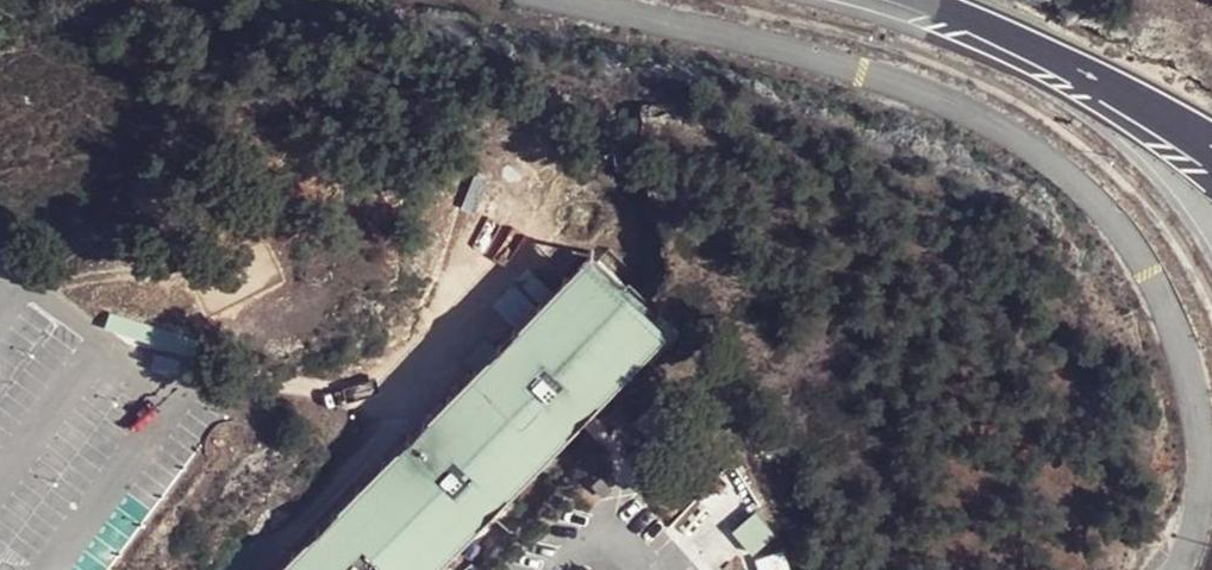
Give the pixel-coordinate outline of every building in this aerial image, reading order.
[(665,329),(581,248),(572,258),(265,569),(426,569),(665,329)]
